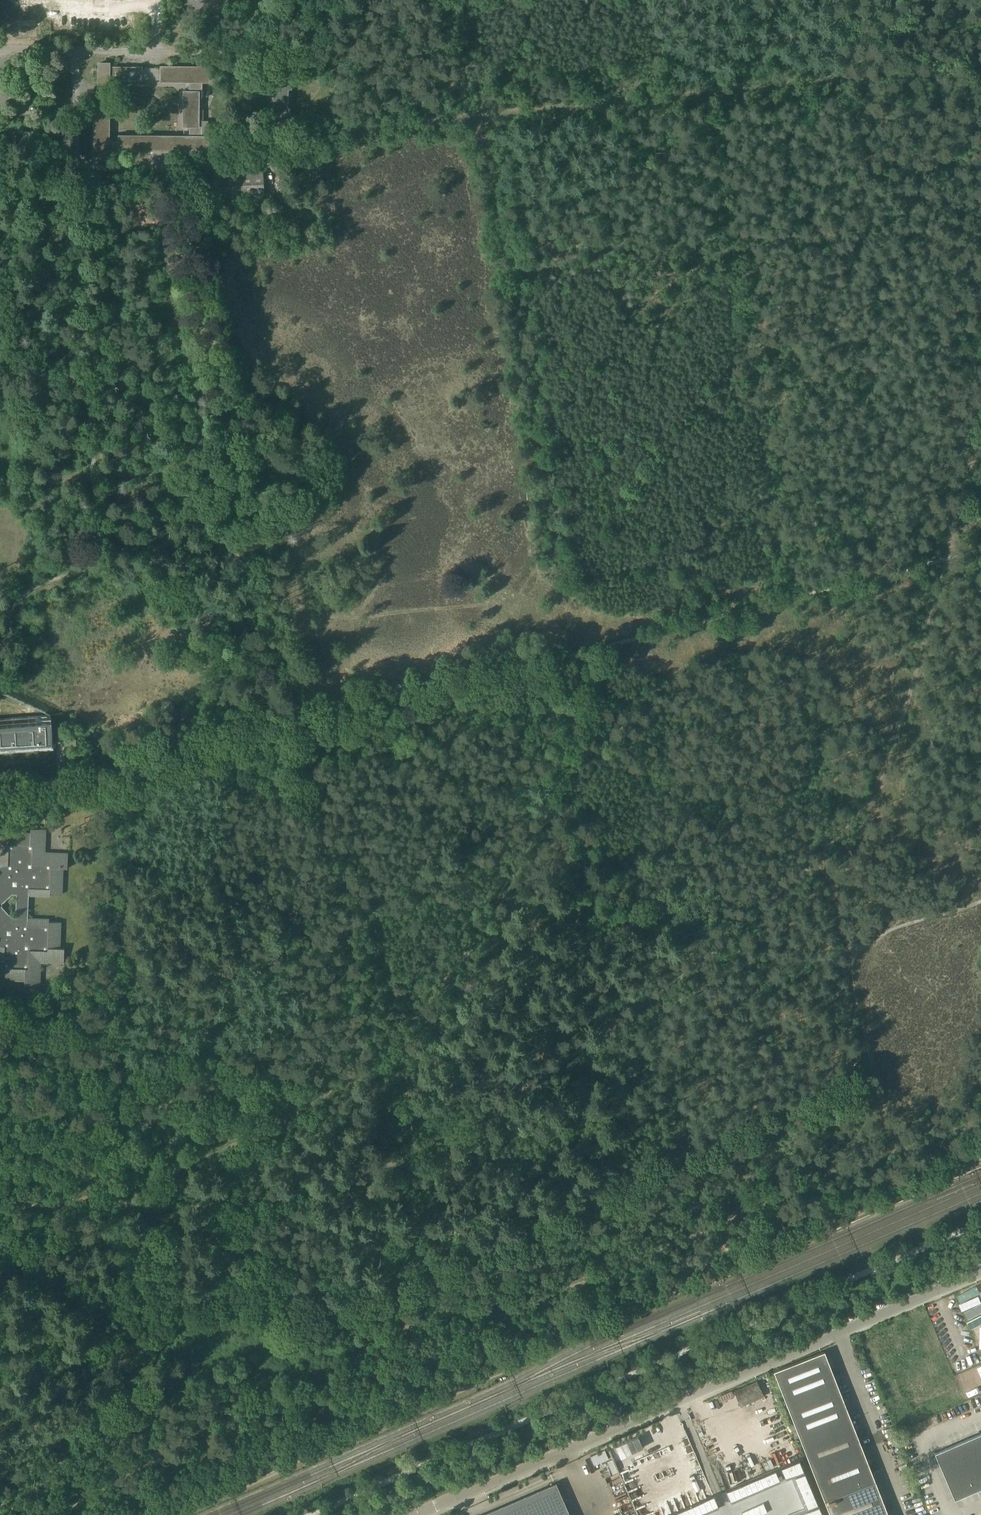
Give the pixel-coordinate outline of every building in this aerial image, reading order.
[(108,66),(108,63),(99,63),(99,83),(108,83),(108,80),(142,80),(142,66),(108,66)] [(208,81),(208,67),(162,67),(162,80),(190,81),(190,92),(184,92),(184,125),(189,125),(189,137),(120,136),(120,141),(107,141),(107,104),(94,104),(94,158),(106,158),(106,160),(110,160),(110,153),(128,153),(128,149),(202,150),(202,157),(207,157),(207,136),(202,136),(202,120),(198,120),(198,98),(202,98),(202,81),(208,81)] [(291,88),(291,83),(287,83),(288,77),(275,77),(274,118),(287,118),(287,113),(290,113),(290,108),(287,108),(287,88),(291,88)] [(215,198),(217,198),(264,195),(262,171),(214,174),(215,198)] [(323,586),(333,584),(331,572),(321,575),(323,586)] [(57,748),(52,714),(0,718),(0,752),(57,748)] [(76,736),(65,736),(65,746),(76,746),(76,736)] [(25,980),(25,985),(40,986),(41,962),(64,963),(64,948),(60,948),(61,922),(49,921),(49,919),(28,918),(29,895),(50,896),(50,893),(62,894),(63,868),(68,868),(68,853),(45,852),(46,829),(31,828),(31,833),(4,832),(3,844),(2,843),(1,866),(0,867),(0,979),(25,980)] [(825,1351),(774,1371),(830,1514),(888,1514),(825,1351)] [(742,1406),(764,1396),(757,1381),(735,1391),(742,1406)] [(935,1453),(955,1499),(980,1488),(980,1433),(935,1453)] [(792,1477),(795,1484),(809,1478),(801,1458),(793,1462),(798,1475),(792,1477)] [(781,1467),(787,1480),(792,1477),(798,1475),(793,1462),(781,1467)] [(776,1469),(781,1482),(787,1480),(781,1467),(776,1469)] [(770,1471),(776,1484),(781,1482),(776,1469),(770,1471)] [(765,1474),(770,1487),(776,1484),(770,1471),(765,1474)] [(759,1476),(765,1489),(770,1487),(765,1474),(759,1476)] [(754,1478),(759,1491),(765,1489),(759,1476),(754,1478)] [(748,1481),(754,1494),(759,1491),(754,1478),(748,1481)] [(795,1484),(797,1490),(812,1484),(809,1478),(795,1484)] [(743,1483),(748,1496),(754,1494),(748,1481),(743,1483)] [(556,1483),(481,1514),(570,1514),(556,1483)] [(737,1485),(743,1498),(748,1496),(743,1483),(737,1485)] [(797,1490),(800,1496),(814,1490),(812,1484),(797,1490)] [(731,1488),(737,1501),(743,1498),(737,1485),(731,1488)] [(726,1490),(732,1503),(737,1501),(731,1488),(726,1490)] [(800,1496),(802,1502),(816,1496),(814,1490),(800,1496)] [(709,1497),(714,1510),(719,1508),(714,1495),(709,1497)] [(802,1502),(805,1508),(812,1505),(816,1514),(824,1514),(816,1496),(802,1502)] [(703,1500),(709,1513),(714,1510),(709,1497),(703,1500)] [(698,1502),(703,1514),(709,1513),(703,1500),(698,1502)] [(696,1514),(703,1514),(698,1502),(692,1505),(696,1514)] [(759,1505),(762,1514),(767,1512),(764,1503),(759,1505)] [(690,1514),(696,1514),(692,1505),(687,1507),(690,1514)] [(756,1514),(760,1514),(762,1514),(759,1505),(753,1507),(756,1514)] [(800,1510),(802,1514),(816,1514),(812,1505),(805,1508),(800,1510)] [(687,1507),(681,1509),(684,1514),(690,1514),(687,1507)]
